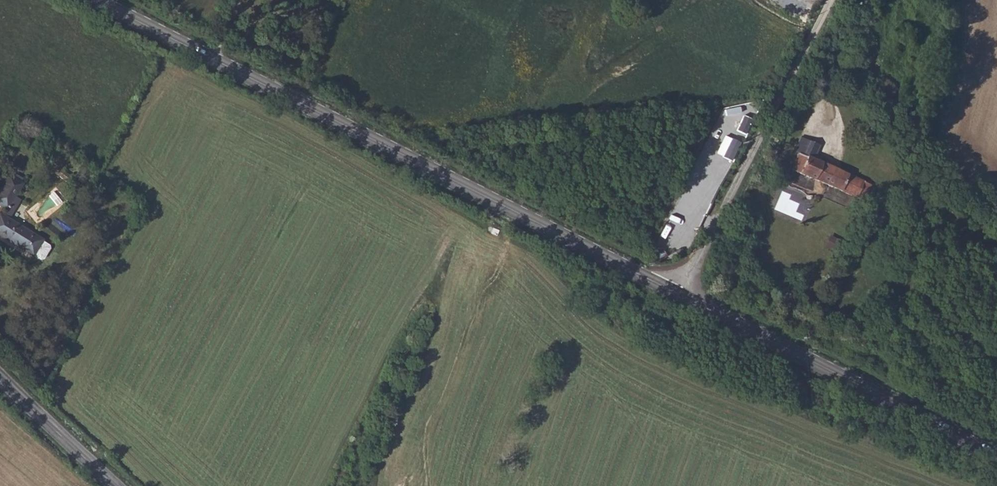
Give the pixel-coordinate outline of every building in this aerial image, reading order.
[(805,139),(804,141),(798,153),(796,153),(789,168),(855,198),(859,191),(865,194),(870,185),(812,159),(818,146),(805,139)] [(56,172),(67,181),(71,175),(61,166),(56,172)] [(6,207),(14,195),(22,182),(8,173),(0,185),(0,203),(6,207)] [(859,191),(855,198),(862,200),(865,194),(859,191)] [(14,195),(6,207),(2,214),(8,217),(18,199),(14,195)] [(59,199),(30,208),(33,219),(62,213),(59,199)] [(678,205),(667,217),(675,223),(685,212),(678,205)] [(2,214),(0,213),(0,231),(7,236),(5,238),(33,256),(34,254),(40,258),(48,246),(40,240),(41,239),(8,217),(2,214)]
